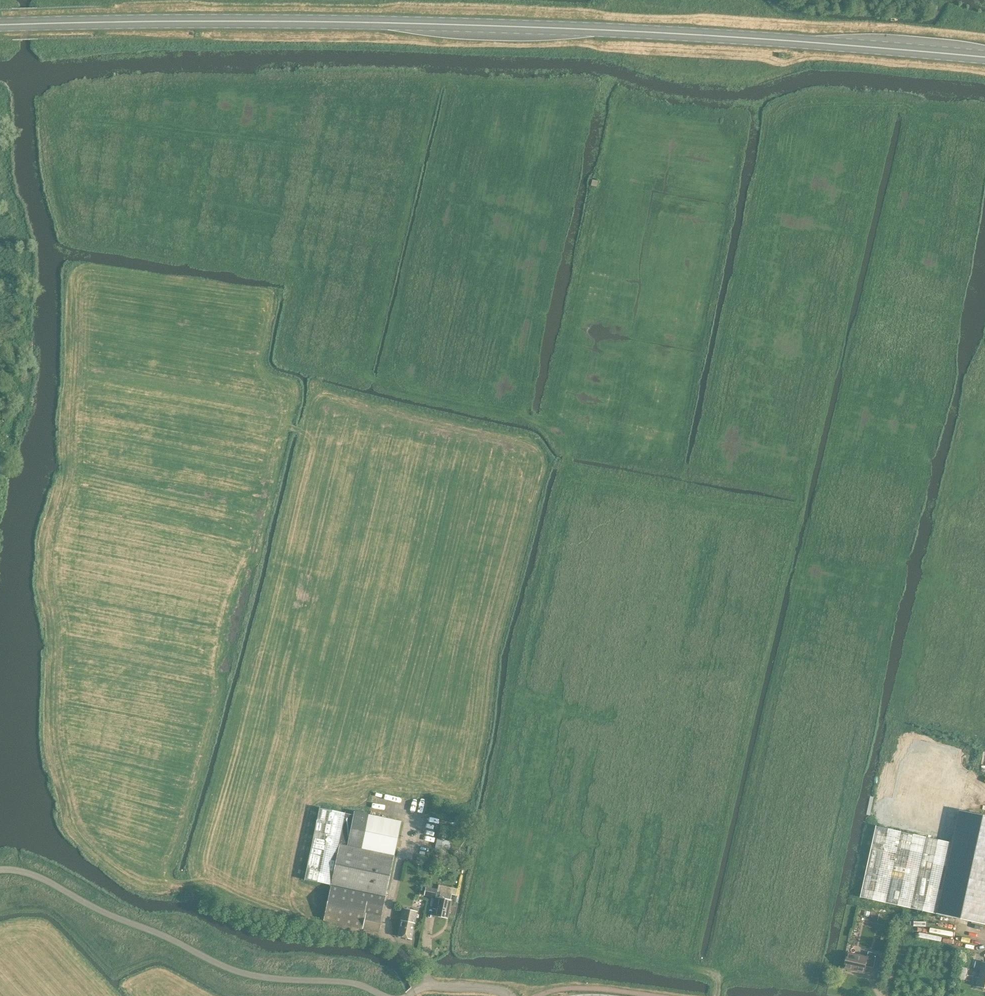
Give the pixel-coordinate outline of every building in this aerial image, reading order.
[(353,815),(319,808),(304,879),(330,885),(323,920),(378,932),(401,821),(354,811),(353,815)] [(959,811),(952,842),(877,826),(862,897),(984,924),(984,817),(959,811)] [(437,839),(435,850),(446,852),(446,849),(448,850),(449,845),(447,845),(448,842),(437,839)] [(452,857),(451,859),(454,860),(453,868),(458,869),(460,858),(452,857)] [(425,887),(424,895),(436,897),(433,908),(436,909),(435,916),(446,918),(451,894),(437,891),(437,889),(425,887)] [(403,908),(398,936),(411,939),(417,911),(403,908)] [(848,952),(845,968),(864,973),(866,966),(874,968),(877,953),(868,951),(867,957),(848,952)] [(977,986),(984,988),(984,962),(982,962),(977,986)] [(977,981),(980,970),(963,966),(961,978),(977,981)]
